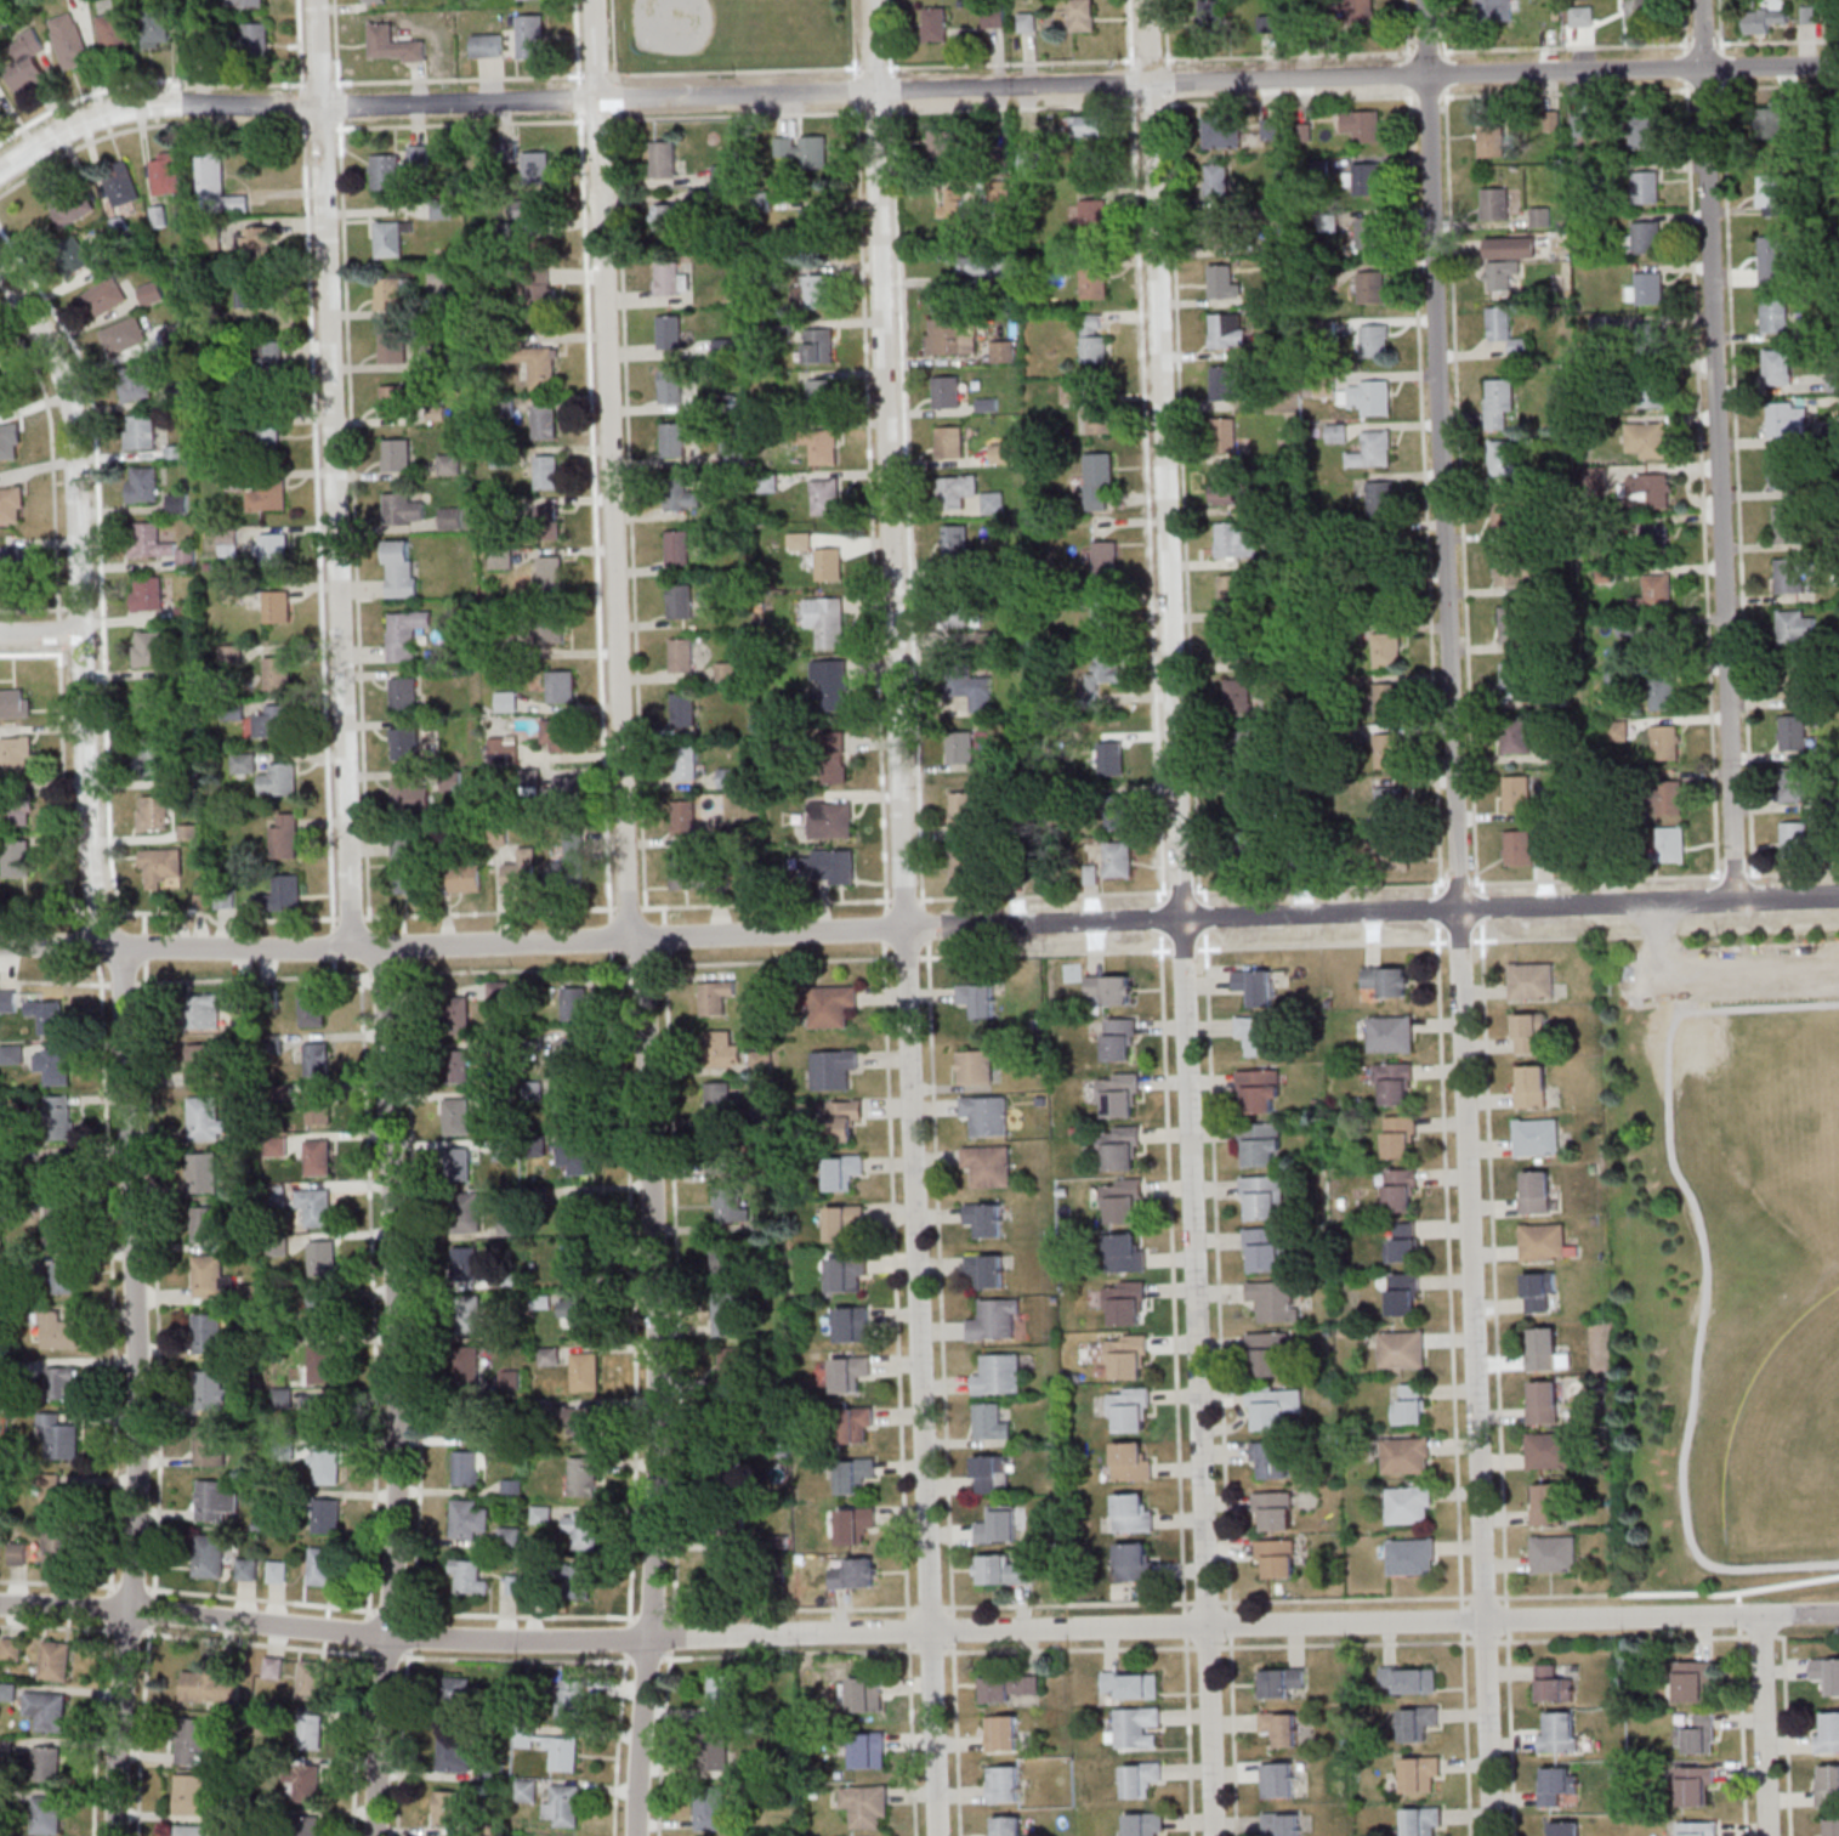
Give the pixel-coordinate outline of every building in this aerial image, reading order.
[(1095,0),(1071,0),(1071,31),(1095,31),(1095,0)] [(1223,0),(1197,0),(1197,28),(1222,28),(1223,0)] [(1334,22),(1375,22),(1375,0),(1334,0),(1334,22)] [(1477,21),(1513,21),(1513,0),(1477,0),(1477,21)] [(1627,27),(1651,27),(1651,0),(1627,0),(1627,27)] [(169,6),(141,7),(142,48),(170,47),(169,6)] [(924,7),(924,41),(947,41),(947,7),(924,7)] [(984,27),(1006,27),(1006,7),(984,7),(984,27)] [(1565,27),(1594,27),(1594,7),(1565,7),(1565,27)] [(132,45),(122,10),(95,18),(106,53),(132,45)] [(74,11),(48,20),(65,70),(91,61),(74,11)] [(1745,36),(1771,36),(1771,25),(1787,25),(1787,11),(1745,11),(1745,36)] [(1036,14),(1020,14),(1020,31),(1036,31),(1036,14)] [(544,15),(519,15),(519,45),(544,45),(544,15)] [(268,23),(242,23),(242,51),(268,51),(268,23)] [(19,92),(46,80),(35,54),(44,50),(35,29),(0,44),(0,48),(19,92)] [(398,29),(370,29),(370,58),(398,58),(398,29)] [(1784,124),(1793,124),(1793,111),(1783,111),(1783,101),(1770,101),(1770,107),(1758,107),(1758,140),(1784,140),(1784,124)] [(1381,141),(1381,110),(1342,110),(1342,131),(1355,131),(1355,142),(1381,141)] [(1204,148),(1243,148),(1243,114),(1204,114),(1204,148)] [(1630,148),(1655,148),(1655,114),(1630,114),(1630,148)] [(1071,115),(1071,136),(1109,136),(1109,115),(1071,115)] [(1574,135),(1591,135),(1591,115),(1574,115),(1574,135)] [(1479,156),(1506,156),(1506,125),(1479,125),(1479,156)] [(930,162),(957,162),(957,129),(930,129),(930,162)] [(802,168),(827,168),(827,135),(776,136),(776,157),(802,157),(802,168)] [(651,178),(675,178),(675,141),(651,141),(651,178)] [(427,145),(408,145),(408,163),(427,163),(427,145)] [(1045,149),(1021,149),(1021,174),(1045,174),(1045,149)] [(550,152),(524,152),(524,183),(550,183),(550,152)] [(179,194),(179,154),(152,154),(152,194),(179,194)] [(197,154),(198,212),(249,211),(248,195),(224,196),(223,154),(197,154)] [(370,155),(370,189),(399,189),(399,155),(370,155)] [(115,208),(141,198),(126,160),(100,170),(115,208)] [(1230,163),(1206,163),(1206,199),(1230,199),(1230,163)] [(1353,163),(1353,195),(1382,195),(1382,163),(1353,163)] [(1634,171),(1634,203),(1659,203),(1659,171),(1634,171)] [(1787,215),(1787,174),(1759,174),(1759,215),(1787,215)] [(1081,198),(1081,230),(1107,230),(1107,182),(1086,182),(1086,198),(1081,198)] [(46,204),(59,230),(95,212),(83,186),(46,204)] [(1482,220),(1508,220),(1508,188),(1482,188),(1482,220)] [(966,217),(966,189),(942,189),(942,217),(966,217)] [(453,219),(453,200),(432,200),(432,219),(453,219)] [(544,200),(517,206),(521,227),(549,221),(544,200)] [(679,229),(679,204),(652,204),(652,229),(679,229)] [(802,240),(825,240),(825,207),(802,207),(802,240)] [(1224,248),(1224,214),(1210,214),(1210,248),(1224,248)] [(1382,217),(1353,217),(1353,249),(1382,249),(1382,217)] [(412,221),(375,221),(375,257),(401,257),(401,231),(412,231),(412,221)] [(1633,221),(1633,254),(1661,254),(1661,221),(1633,221)] [(245,256),(271,256),(271,227),(245,227),(245,256)] [(101,254),(93,243),(86,248),(77,236),(58,250),(75,273),(101,254)] [(1760,236),(1760,286),(1790,286),(1790,236),(1760,236)] [(1521,290),(1521,259),(1535,259),(1535,237),(1488,237),(1488,290),(1521,290)] [(1014,256),(964,256),(964,279),(1014,279),(1014,256)] [(654,295),(687,295),(687,271),(682,271),(682,262),(654,262),(654,295)] [(1235,278),(1235,264),(1210,265),(1210,298),(1242,298),(1242,278),(1235,278)] [(551,308),(551,268),(529,268),(529,308),(551,308)] [(1082,268),(1082,298),(1108,298),(1108,268),(1082,268)] [(1360,271),(1360,303),(1386,303),(1386,271),(1360,271)] [(1663,304),(1663,272),(1637,272),(1637,287),(1628,287),(1628,304),(1663,304)] [(831,309),(831,275),(802,275),(802,288),(795,288),(795,298),(804,298),(804,309),(831,309)] [(79,294),(92,319),(127,301),(115,277),(79,294)] [(376,309),(400,309),(400,278),(376,278),(376,309)] [(137,287),(144,307),(165,299),(158,280),(137,287)] [(263,282),(243,282),(243,292),(237,292),(237,307),(263,307),(263,282)] [(1790,298),(1763,298),(1763,332),(1790,332),(1790,298)] [(1489,307),(1489,340),(1512,340),(1512,307),(1489,307)] [(1107,363),(1107,313),(1082,313),(1082,363),(1107,363)] [(1247,347),(1247,313),(1212,313),(1212,347),(1247,347)] [(682,314),(658,314),(658,348),(682,348),(682,314)] [(110,356),(148,341),(137,316),(100,331),(110,356)] [(929,354),(977,354),(977,329),(966,329),(966,318),(929,318),(929,354)] [(165,327),(168,341),(186,337),(183,323),(165,327)] [(1632,347),(1664,347),(1664,323),(1632,323),(1632,347)] [(1389,356),(1389,324),(1357,324),(1357,356),(1389,356)] [(833,363),(833,328),(806,328),(806,363),(833,363)] [(380,363),(409,363),(409,332),(380,332),(380,363)] [(258,368),(282,368),(282,340),(258,340),(258,368)] [(1015,340),(992,340),(992,362),(1015,362),(1015,340)] [(556,347),(530,347),(530,391),(556,391),(556,347)] [(1791,384),(1791,349),(1764,349),(1764,384),(1791,384)] [(122,403),(152,397),(145,364),(115,370),(122,403)] [(1246,399),(1246,376),(1234,376),(1234,365),(1212,365),(1212,399),(1246,399)] [(683,403),(683,369),(660,369),(660,403),(683,403)] [(1829,372),(1829,391),(1838,391),(1838,372),(1829,372)] [(961,408),(961,376),(934,376),(934,408),(961,408)] [(837,379),(809,379),(809,410),(837,410),(837,379)] [(1487,429),(1507,429),(1507,414),(1514,414),(1514,379),(1487,379),(1487,429)] [(1391,381),(1350,381),(1350,391),(1339,391),(1339,403),(1353,403),(1353,415),(1391,415),(1391,381)] [(1065,403),(1082,400),(1079,383),(1062,387),(1065,403)] [(1667,406),(1667,383),(1639,383),(1639,406),(1667,406)] [(406,385),(381,385),(381,417),(406,417),(406,385)] [(1088,433),(1115,433),(1115,397),(1089,397),(1088,433)] [(1809,403),(1768,403),(1768,436),(1809,436),(1809,403)] [(556,404),(534,404),(534,438),(556,438),(556,404)] [(154,448),(154,415),(125,415),(125,448),(154,448)] [(1220,450),(1238,450),(1238,418),(1220,418),(1220,450)] [(17,422),(0,424),(0,451),(21,447),(17,422)] [(685,457),(685,422),(664,422),(664,457),(685,457)] [(1666,458),(1666,422),(1627,422),(1627,458),(1666,458)] [(280,423),(256,423),(256,450),(280,450),(280,423)] [(1349,424),(1328,424),(1328,443),(1349,443),(1349,424)] [(963,426),(938,426),(938,458),(963,458),(963,426)] [(839,429),(810,429),(810,465),(839,465),(839,429)] [(1392,466),(1392,430),(1362,430),(1362,453),(1346,453),(1346,466),(1392,466)] [(410,471),(410,439),(384,439),(384,471),(410,471)] [(1517,440),(1491,440),(1491,475),(1517,475),(1517,440)] [(742,441),(722,441),(722,466),(742,466),(742,441)] [(1114,453),(1086,453),(1086,511),(1114,511),(1114,453)] [(1770,488),(1801,488),(1801,453),(1770,453),(1770,488)] [(438,474),(460,474),(460,454),(438,454),(438,474)] [(559,456),(529,456),(529,477),(537,477),(537,489),(559,489),(559,456)] [(157,502),(157,467),(126,467),(126,502),(157,502)] [(1214,504),(1239,504),(1239,471),(1214,471),(1214,504)] [(1628,474),(1628,509),(1669,509),(1669,474),(1628,474)] [(978,475),(940,475),(940,509),(966,509),(966,496),(978,496),(978,475)] [(666,477),(666,511),(701,511),(701,490),(688,490),(688,477),(666,477)] [(813,479),(813,515),(839,515),(839,479),(813,479)] [(1367,481),(1367,515),(1393,515),(1393,481),(1367,481)] [(285,510),(285,483),(246,483),(246,510),(285,510)] [(23,487),(0,487),(0,522),(24,522),(23,487)] [(1005,492),(983,492),(983,514),(1005,514),(1005,492)] [(411,493),(385,493),(385,523),(424,523),(424,502),(411,502),(411,493)] [(168,512),(187,512),(187,494),(168,494),(168,512)] [(1494,531),(1520,531),(1520,496),(1494,496),(1494,531)] [(558,506),(535,506),(535,536),(558,536),(558,506)] [(440,529),(463,529),(463,507),(440,507),(440,529)] [(1774,507),(1774,541),(1800,541),(1800,507),(1774,507)] [(192,567),(192,550),(176,550),(176,543),(161,543),(160,523),(128,523),(129,556),(180,556),(180,567),(192,567)] [(1259,556),(1259,532),(1244,532),(1244,523),(1217,523),(1217,556),(1259,556)] [(969,525),(945,525),(945,558),(969,558),(969,525)] [(1668,525),(1638,525),(1638,553),(1668,553),(1668,525)] [(218,555),(238,555),(238,528),(218,528),(218,555)] [(690,531),(667,531),(667,564),(690,564),(690,531)] [(288,566),(288,533),(256,533),(256,566),(288,566)] [(1386,562),(1386,537),(1369,537),(1369,562),(1386,562)] [(416,597),(416,540),(386,540),(386,597),(416,597)] [(1095,573),(1120,573),(1120,541),(1095,541),(1095,573)] [(0,546),(0,574),(24,574),(24,546),(0,546)] [(842,548),(816,548),(816,579),(842,579),(842,548)] [(1495,586),(1526,586),(1526,551),(1495,551),(1495,586)] [(538,556),(538,589),(563,589),(563,556),(538,556)] [(1775,558),(1775,593),(1808,593),(1808,558),(1775,558)] [(1243,574),(1219,575),(1219,607),(1243,607),(1243,574)] [(1671,574),(1644,575),(1644,599),(1632,599),(1632,612),(1672,612),(1671,574)] [(130,577),(130,610),(164,610),(164,577),(130,577)] [(669,585),(669,619),(692,619),(692,585),(669,585)] [(263,591),(263,622),(289,622),(289,591),(263,591)] [(844,649),(844,597),(805,598),(806,627),(818,627),(819,649),(844,649)] [(1525,607),(1499,607),(1499,642),(1525,642),(1525,607)] [(1119,619),(1109,619),(1109,609),(1096,609),(1096,639),(1119,639),(1119,619)] [(432,611),(388,611),(388,663),(416,663),(416,628),(432,628),(432,611)] [(1815,611),(1778,611),(1778,646),(1815,646),(1815,611)] [(944,612),(944,627),(982,627),(982,612),(944,612)] [(529,619),(529,642),(566,642),(566,619),(529,619)] [(1646,648),(1673,648),(1673,625),(1646,625),(1646,648)] [(1223,662),(1247,661),(1246,628),(1222,628),(1223,662)] [(164,666),(164,631),(133,631),(133,666),(164,666)] [(1369,667),(1401,667),(1401,632),(1369,632),(1369,667)] [(671,639),(671,673),(693,673),(693,639),(671,639)] [(242,663),(242,645),(221,645),(221,663),(242,663)] [(1100,682),(1123,682),(1123,652),(1097,652),(1097,673),(1088,673),(1088,698),(1100,698),(1100,682)] [(264,657),(265,689),(292,689),(291,656),(264,657)] [(849,709),(849,660),(813,660),(813,682),(823,682),(823,709),(849,709)] [(737,681),(737,663),(717,663),(717,681),(737,681)] [(1528,663),(1502,663),(1502,697),(1528,697),(1528,663)] [(1780,696),(1807,696),(1807,663),(1780,663),(1780,696)] [(575,702),(575,671),(547,671),(547,702),(575,702)] [(993,675),(947,675),(947,697),(971,697),(971,711),(993,711),(993,675)] [(1676,675),(1651,675),(1651,710),(1676,710),(1676,675)] [(392,678),(392,709),(416,709),(416,678),(392,678)] [(1252,713),(1252,679),(1225,679),(1225,713),(1252,713)] [(1372,717),(1400,717),(1400,683),(1372,683),(1372,717)] [(188,719),(188,686),(138,686),(138,719),(188,719)] [(29,712),(29,690),(0,690),(0,713),(29,712)] [(696,726),(696,693),(673,693),(673,726),(696,726)] [(254,737),(289,737),(289,704),(265,704),(265,709),(257,709),(257,714),(254,714),(254,737)] [(1806,715),(1780,715),(1780,749),(1806,749),(1806,715)] [(552,752),(577,752),(577,719),(542,719),(542,743),(552,743),(552,752)] [(1501,753),(1529,753),(1529,719),(1501,719),(1501,753)] [(1610,740),(1626,739),(1626,721),(1610,721),(1610,740)] [(1679,725),(1652,725),(1652,759),(1679,759),(1679,725)] [(418,727),(392,727),(392,760),(418,760),(418,727)] [(847,731),(825,731),(825,783),(847,783),(847,731)] [(949,763),(973,763),(973,731),(949,731),(949,763)] [(1253,731),(1229,731),(1229,768),(1253,768),(1253,731)] [(1374,733),(1374,768),(1401,768),(1401,733),(1374,733)] [(4,769),(33,766),(30,735),(1,738),(4,769)] [(1102,774),(1124,774),(1124,741),(1102,741),(1102,774)] [(171,775),(171,745),(144,745),(144,775),(171,775)] [(698,780),(698,745),(677,745),(677,780),(698,780)] [(255,773),(255,753),(232,753),(232,773),(255,773)] [(296,763),(271,763),(271,773),(260,773),(260,795),(296,795),(296,763)] [(1781,766),(1781,801),(1809,801),(1809,766),(1781,766)] [(720,787),(739,787),(739,769),(720,769),(720,787)] [(445,791),(461,791),(461,771),(445,771),(445,791)] [(1531,775),(1503,775),(1503,810),(1531,810),(1531,775)] [(555,803),(580,803),(580,776),(555,776),(555,803)] [(392,811),(430,811),(430,779),(392,779),(392,811)] [(1682,815),(1682,780),(1655,780),(1655,815),(1682,815)] [(1404,824),(1404,787),(1377,787),(1377,824),(1404,824)] [(952,792),(952,827),(978,827),(978,792),(952,792)] [(4,827),(31,827),(31,794),(4,794),(4,827)] [(1106,829),(1127,829),(1127,795),(1106,795),(1106,829)] [(138,830),(169,830),(169,796),(138,796),(138,830)] [(697,802),(674,802),(674,835),(697,835),(697,802)] [(853,802),(810,802),(810,830),(853,830),(853,802)] [(271,858),(297,858),(297,814),(271,814),(271,858)] [(1808,822),(1785,822),(1785,848),(1808,848),(1808,822)] [(1657,826),(1657,862),(1684,862),(1684,826),(1657,826)] [(1532,830),(1504,830),(1504,865),(1532,865),(1532,830)] [(1258,835),(1231,835),(1231,865),(1258,865),(1258,835)] [(1381,871),(1409,871),(1409,835),(1381,835),(1381,871)] [(393,857),(424,857),(424,838),(393,838),(393,857)] [(554,883),(585,883),(585,838),(566,838),(566,860),(554,860),(554,883)] [(4,876),(30,876),(30,840),(4,840),(4,876)] [(1105,877),(1132,877),(1132,842),(1105,842),(1105,877)] [(518,846),(518,861),(504,861),(504,889),(536,889),(536,846),(518,846)] [(978,881),(978,847),(952,847),(952,881),(978,881)] [(182,849),(142,849),(142,888),(182,888),(182,849)] [(672,889),(703,889),(703,855),(672,855),(672,889)] [(855,883),(855,857),(822,857),(822,883),(855,883)] [(482,867),(450,867),(450,891),(482,891),(482,867)] [(396,868),(396,892),(424,892),(424,868),(396,868)] [(301,875),(274,875),(274,895),(265,895),(265,909),(301,909),(301,875)] [(1557,999),(1557,963),(1510,963),(1510,999),(1557,999)] [(1410,967),(1364,967),(1364,986),(1377,986),(1377,996),(1410,996),(1410,967)] [(1248,1007),(1273,1007),(1273,970),(1234,970),(1234,993),(1248,993),(1248,1007)] [(1134,976),(1088,976),(1088,994),(1100,994),(1100,1004),(1134,1004),(1134,976)] [(489,981),(489,1001),(510,1001),(510,981),(489,981)] [(724,1015),(724,995),(735,995),(735,981),(700,981),(701,1015),(724,1015)] [(995,984),(959,984),(959,1005),(972,1005),(972,1017),(995,1017),(995,984)] [(586,1018),(586,986),(563,986),(563,1018),(586,1018)] [(811,986),(811,1028),(847,1028),(847,1012),(858,1012),(858,986),(811,986)] [(301,1027),(325,1027),(325,991),(301,991),(301,1027)] [(221,995),(186,995),(186,1027),(221,1027),(221,995)] [(470,1033),(470,997),(446,997),(446,1033),(470,1033)] [(39,1034),(64,1034),(64,1001),(39,1001),(39,1034)] [(1546,1053),(1546,1013),(1515,1013),(1515,1053),(1546,1053)] [(1236,1043),(1248,1043),(1248,1056),(1276,1056),(1276,1016),(1236,1016),(1236,1043)] [(1369,1016),(1369,1052),(1415,1052),(1415,1016),(1369,1016)] [(1105,1061),(1135,1061),(1135,1018),(1105,1018),(1105,1061)] [(709,1066),(739,1066),(739,1030),(709,1030),(709,1066)] [(561,1036),(561,1069),(593,1069),(593,1036),(561,1036)] [(328,1075),(328,1043),(306,1043),(306,1075),(328,1075)] [(214,1044),(187,1044),(187,1083),(214,1083),(214,1044)] [(1,1045),(1,1064),(24,1064),(24,1045),(1,1045)] [(72,1085),(72,1048),(35,1048),(35,1073),(47,1073),(47,1085),(72,1085)] [(469,1083),(469,1050),(446,1050),(446,1083),(469,1083)] [(813,1090),(849,1090),(849,1074),(859,1074),(859,1050),(813,1050),(813,1090)] [(992,1050),(959,1050),(959,1084),(992,1084),(992,1050)] [(751,1051),(751,1070),(772,1070),(773,1051),(751,1051)] [(1413,1105),(1413,1063),(1377,1063),(1377,1105),(1413,1105)] [(1546,1066),(1517,1066),(1517,1107),(1546,1107),(1546,1066)] [(1281,1112),(1281,1070),(1239,1070),(1239,1112),(1281,1112)] [(1100,1117),(1139,1117),(1139,1073),(1100,1073),(1100,1117)] [(731,1082),(707,1082),(707,1112),(731,1112),(731,1082)] [(589,1115),(589,1090),(559,1090),(559,1115),(589,1115)] [(308,1125),(326,1125),(326,1092),(308,1092),(308,1125)] [(46,1096),(46,1139),(73,1139),(73,1096),(46,1096)] [(223,1097),(189,1097),(189,1142),(223,1142),(223,1097)] [(974,1135),(1009,1135),(1009,1097),(962,1097),(962,1122),(974,1122),(974,1135)] [(470,1134),(470,1098),(446,1098),(446,1134),(470,1134)] [(863,1123),(863,1101),(829,1101),(829,1141),(854,1141),(854,1123),(863,1123)] [(1386,1117),(1386,1158),(1417,1158),(1417,1117),(1386,1117)] [(1560,1155),(1560,1120),(1515,1120),(1515,1155),(1560,1155)] [(1242,1123),(1242,1166),(1282,1166),(1282,1123),(1242,1123)] [(1140,1126),(1101,1126),(1101,1170),(1140,1170),(1140,1126)] [(306,1139),(306,1176),(330,1176),(330,1139),(306,1139)] [(558,1142),(558,1171),(595,1171),(595,1142),(558,1142)] [(496,1160),(513,1160),(513,1144),(496,1144),(496,1160)] [(975,1173),(975,1188),(1012,1187),(1012,1145),(963,1145),(963,1173),(975,1173)] [(446,1148),(446,1181),(471,1181),(471,1148),(446,1148)] [(711,1173),(738,1173),(738,1149),(711,1149),(711,1173)] [(190,1192),(217,1192),(217,1153),(190,1153),(190,1192)] [(77,1188),(77,1155),(45,1155),(45,1188),(77,1188)] [(828,1155),(828,1191),(853,1191),(853,1178),(865,1178),(865,1155),(828,1155)] [(1418,1211),(1418,1169),(1387,1169),(1387,1211),(1418,1211)] [(1551,1171),(1520,1171),(1520,1212),(1551,1212),(1551,1171)] [(1285,1219),(1284,1176),(1242,1176),(1243,1220),(1285,1219)] [(1143,1179),(1103,1179),(1103,1223),(1143,1223),(1143,1179)] [(716,1222),(744,1222),(744,1188),(716,1188),(716,1222)] [(332,1226),(332,1189),(297,1189),(297,1212),(309,1212),(309,1226),(332,1226)] [(456,1192),(456,1233),(481,1233),(481,1192),(456,1192)] [(570,1227),(596,1227),(596,1193),(570,1193),(570,1227)] [(1003,1237),(1003,1203),(966,1203),(966,1225),(978,1225),(978,1237),(1003,1237)] [(47,1246),(73,1246),(73,1206),(47,1206),(47,1246)] [(853,1242),(853,1228),(865,1228),(865,1206),(828,1206),(828,1242),(853,1242)] [(194,1241),(217,1241),(217,1207),(194,1207),(194,1241)] [(1387,1238),(1387,1261),(1418,1261),(1418,1223),(1395,1223),(1395,1238),(1387,1238)] [(1521,1260),(1579,1259),(1578,1246),(1566,1246),(1566,1223),(1520,1224),(1521,1260)] [(1245,1228),(1245,1271),(1287,1271),(1287,1228),(1245,1228)] [(1107,1271),(1145,1271),(1145,1234),(1107,1234),(1107,1271)] [(310,1276),(336,1276),(336,1241),(310,1241),(310,1276)] [(712,1278),(738,1278),(738,1244),(712,1244),(712,1278)] [(568,1285),(594,1285),(594,1245),(568,1245),(568,1285)] [(477,1280),(477,1246),(455,1246),(455,1280),(477,1280)] [(1005,1254),(967,1255),(968,1276),(979,1276),(979,1288),(1005,1288),(1005,1254)] [(194,1297),(232,1297),(232,1269),(222,1269),(222,1255),(194,1255),(194,1297)] [(867,1257),(830,1257),(830,1292),(867,1292),(867,1257)] [(79,1293),(79,1261),(53,1261),(53,1293),(79,1293)] [(1390,1316),(1420,1316),(1420,1273),(1390,1273),(1390,1316)] [(1555,1296),(1555,1273),(1525,1273),(1525,1312),(1548,1312),(1548,1296),(1555,1296)] [(1106,1282),(1106,1325),(1146,1325),(1146,1282),(1106,1282)] [(1301,1321),(1301,1282),(1248,1282),(1248,1308),(1261,1308),(1261,1321),(1301,1321)] [(309,1331),(335,1331),(335,1289),(309,1289),(309,1331)] [(745,1335),(745,1294),(716,1294),(716,1335),(745,1335)] [(481,1333),(481,1297),(456,1297),(456,1333),(481,1333)] [(981,1300),(981,1316),(968,1316),(968,1339),(1019,1339),(1018,1299),(981,1300)] [(573,1334),(595,1334),(595,1300),(560,1300),(560,1317),(573,1317),(573,1334)] [(838,1341),(870,1341),(870,1307),(838,1307),(838,1341)] [(79,1348),(79,1322),(64,1322),(64,1312),(41,1312),(41,1348),(79,1348)] [(194,1353),(222,1353),(222,1314),(194,1314),(194,1353)] [(1557,1328),(1527,1327),(1527,1370),(1570,1370),(1570,1354),(1556,1354),(1557,1328)] [(1379,1367),(1425,1367),(1425,1331),(1379,1331),(1379,1367)] [(1248,1376),(1288,1376),(1288,1332),(1248,1332),(1248,1376)] [(1108,1335),(1108,1379),(1148,1379),(1148,1335),(1108,1335)] [(310,1382),(337,1382),(337,1343),(310,1343),(310,1382)] [(478,1384),(478,1346),(456,1346),(456,1384),(478,1384)] [(719,1390),(749,1390),(749,1347),(719,1347),(719,1390)] [(540,1364),(557,1364),(557,1348),(540,1348),(540,1364)] [(572,1352),(572,1391),(598,1391),(598,1352),(572,1352)] [(974,1393),(1021,1393),(1021,1354),(984,1354),(984,1370),(974,1370),(974,1393)] [(871,1357),(835,1357),(835,1392),(859,1392),(859,1379),(871,1379),(871,1357)] [(49,1399),(77,1399),(77,1366),(49,1366),(49,1399)] [(195,1410),(225,1410),(225,1370),(195,1370),(195,1410)] [(520,1389),(520,1371),(502,1371),(502,1389),(520,1389)] [(1559,1381),(1527,1381),(1527,1424),(1558,1424),(1559,1381)] [(1394,1397),(1394,1424),(1427,1424),(1427,1384),(1401,1384),(1401,1397),(1394,1397)] [(1151,1388),(1111,1388),(1111,1432),(1151,1432),(1151,1388)] [(1303,1388),(1250,1389),(1251,1430),(1290,1429),(1290,1416),(1304,1416),(1303,1388)] [(305,1413),(316,1413),(316,1428),(340,1428),(340,1395),(305,1395),(305,1413)] [(729,1438),(748,1432),(749,1407),(748,1401),(727,1400),(716,1403),(714,1432),(715,1438),(713,1481),(719,1501),(718,1512),(721,1524),(732,1525),(733,1506),(730,1494),(736,1492),(738,1469),(729,1438)] [(1000,1403),(975,1403),(975,1438),(1011,1438),(1011,1417),(1000,1417),(1000,1403)] [(601,1440),(601,1404),(564,1404),(564,1425),(576,1425),(576,1440),(601,1440)] [(481,1407),(455,1407),(455,1434),(481,1434),(481,1407)] [(874,1408),(844,1408),(844,1443),(869,1443),(869,1430),(874,1430),(874,1408)] [(78,1459),(78,1425),(63,1425),(63,1412),(38,1413),(38,1448),(49,1448),(50,1459),(78,1459)] [(195,1426),(195,1465),(225,1465),(225,1426),(195,1426)] [(1571,1468),(1571,1433),(1527,1433),(1527,1468),(1571,1468)] [(1430,1437),(1382,1437),(1382,1474),(1430,1474),(1430,1437)] [(1291,1479),(1291,1453),(1282,1453),(1282,1442),(1252,1442),(1252,1466),(1263,1466),(1263,1479),(1291,1479)] [(1151,1480),(1151,1443),(1114,1443),(1114,1480),(1151,1480)] [(340,1479),(340,1447),(311,1447),(311,1479),(340,1479)] [(486,1451),(454,1451),(454,1486),(486,1486),(486,1451)] [(975,1492),(1007,1492),(1007,1455),(975,1455),(975,1492)] [(598,1496),(598,1457),(570,1457),(570,1496),(598,1496)] [(875,1458),(839,1458),(839,1494),(864,1494),(864,1481),(875,1481),(875,1458)] [(73,1512),(73,1483),(61,1483),(61,1474),(43,1474),(43,1512),(73,1512)] [(197,1520),(225,1521),(225,1508),(238,1508),(238,1494),(226,1494),(226,1481),(197,1480),(197,1520)] [(1386,1524),(1432,1523),(1432,1484),(1386,1485),(1386,1524)] [(1531,1526),(1562,1526),(1562,1484),(1531,1484),(1531,1526)] [(1257,1492),(1257,1530),(1293,1530),(1293,1492),(1257,1492)] [(1116,1494),(1116,1532),(1153,1532),(1153,1494),(1116,1494)] [(314,1534),(341,1534),(341,1498),(314,1498),(314,1534)] [(488,1500),(451,1500),(451,1537),(488,1537),(488,1500)] [(1018,1542),(1018,1525),(1018,1506),(990,1506),(989,1520),(978,1520),(977,1541),(1018,1542)] [(876,1508),(839,1508),(839,1545),(864,1545),(864,1533),(876,1533),(876,1508)] [(564,1535),(575,1535),(575,1549),(599,1549),(599,1512),(564,1512),(564,1535)] [(44,1566),(73,1566),(73,1526),(44,1526),(44,1566)] [(521,1545),(521,1527),(500,1527),(500,1545),(521,1545)] [(225,1535),(195,1535),(195,1578),(225,1578),(225,1535)] [(1532,1536),(1532,1572),(1577,1572),(1577,1536),(1532,1536)] [(1435,1574),(1435,1539),(1387,1539),(1387,1574),(1435,1574)] [(1296,1540),(1258,1540),(1258,1564),(1267,1564),(1267,1577),(1296,1577),(1296,1540)] [(1119,1580),(1151,1580),(1151,1543),(1119,1543),(1119,1580)] [(336,1547),(310,1547),(310,1585),(336,1585),(336,1547)] [(979,1584),(1030,1584),(1030,1556),(979,1556),(979,1584)] [(257,1580),(257,1558),(238,1558),(238,1580),(257,1580)] [(745,1558),(718,1559),(719,1594),(746,1593),(745,1558)] [(878,1559),(844,1559),(844,1566),(832,1566),(832,1588),(878,1588),(878,1559)] [(490,1560),(452,1560),(452,1592),(490,1592),(490,1560)] [(287,1583),(287,1561),(268,1561),(268,1583),(287,1583)] [(564,1598),(592,1598),(592,1564),(564,1564),(564,1598)] [(21,1638),(1,1638),(2,1660),(22,1659),(21,1638)] [(70,1643),(43,1640),(39,1679),(67,1681),(70,1643)] [(265,1678),(282,1678),(283,1658),(266,1657),(265,1678)] [(1812,1659),(1812,1682),(1825,1682),(1825,1696),(1838,1696),(1838,1659),(1812,1659)] [(325,1700),(326,1661),(301,1660),(300,1699),(325,1700)] [(1675,1702),(1705,1702),(1705,1687),(1714,1687),(1714,1661),(1675,1661),(1675,1702)] [(1573,1701),(1573,1677),(1562,1677),(1562,1664),(1538,1664),(1538,1701),(1573,1701)] [(1261,1669),(1262,1695),(1305,1694),(1305,1669),(1261,1669)] [(239,1704),(240,1674),(183,1671),(181,1700),(239,1704)] [(1160,1698),(1160,1672),(1105,1672),(1105,1691),(1117,1691),(1117,1698),(1160,1698)] [(1437,1693),(1437,1673),(1398,1673),(1398,1693),(1437,1693)] [(472,1708),(472,1676),(443,1676),(443,1708),(472,1708)] [(737,1676),(709,1676),(709,1716),(737,1716),(737,1676)] [(1040,1676),(984,1676),(984,1702),(1040,1702),(1040,1676)] [(850,1712),(883,1712),(883,1677),(843,1677),(843,1704),(850,1704),(850,1712)] [(586,1718),(586,1680),(555,1680),(555,1718),(586,1718)] [(24,1716),(37,1716),(36,1731),(65,1732),(66,1693),(25,1692),(24,1716)] [(1439,1729),(1439,1706),(1403,1706),(1403,1742),(1426,1742),(1426,1729),(1439,1729)] [(1117,1708),(1117,1733),(1110,1733),(1110,1749),(1161,1749),(1161,1708),(1117,1708)] [(1262,1735),(1275,1735),(1275,1747),(1299,1747),(1299,1712),(1262,1712),(1262,1735)] [(1540,1725),(1540,1751),(1580,1751),(1580,1712),(1551,1712),(1551,1725),(1540,1725)] [(1838,1752),(1838,1712),(1825,1712),(1825,1727),(1817,1727),(1817,1752),(1838,1752)] [(1715,1713),(1690,1713),(1690,1727),(1677,1727),(1677,1753),(1715,1753),(1715,1713)] [(323,1715),(301,1715),(301,1749),(323,1749),(323,1715)] [(1020,1716),(988,1716),(988,1751),(1020,1751),(1020,1716)] [(207,1764),(207,1718),(178,1718),(178,1764),(207,1764)] [(705,1775),(728,1775),(728,1732),(705,1732),(705,1775)] [(439,1772),(472,1772),(472,1733),(439,1733),(439,1772)] [(885,1733),(853,1733),(853,1768),(885,1768),(885,1733)] [(578,1736),(547,1736),(547,1770),(578,1770),(578,1736)] [(60,1746),(34,1746),(34,1781),(60,1781),(60,1746)] [(1403,1792),(1432,1792),(1432,1780),(1441,1780),(1441,1756),(1403,1756),(1403,1792)] [(1162,1762),(1126,1762),(1126,1798),(1150,1798),(1150,1785),(1162,1785),(1162,1762)] [(1262,1762),(1262,1797),(1296,1797),(1296,1762),(1262,1762)] [(321,1801),(321,1764),(288,1764),(288,1801),(321,1801)] [(1817,1806),(1833,1806),(1833,1792),(1838,1792),(1838,1764),(1816,1764),(1817,1806)] [(989,1766),(989,1801),(1021,1801),(1021,1766),(989,1766)] [(1676,1766),(1676,1806),(1707,1806),(1707,1794),(1715,1794),(1715,1766),(1676,1766)] [(1579,1767),(1540,1767),(1540,1806),(1565,1806),(1565,1792),(1579,1792),(1579,1767)] [(205,1774),(175,1774),(175,1814),(205,1814),(205,1774)] [(537,1779),(515,1779),(515,1801),(537,1801),(537,1779)] [(580,1785),(555,1784),(554,1798),(544,1798),(543,1815),(556,1815),(555,1827),(580,1827),(580,1785)] [(888,1828),(888,1786),(841,1786),(842,1813),(854,1813),(854,1829),(888,1828)] [(696,1787),(696,1831),(726,1831),(726,1787),(696,1787)] [(436,1825),(466,1825),(466,1790),(436,1790),(436,1825)] [(31,1796),(31,1834),(57,1834),(57,1796),(31,1796)] [(1404,1835),(1442,1835),(1442,1807),(1404,1807),(1404,1835)] [(1127,1813),(1127,1835),(1164,1835),(1164,1813),(1127,1813)] [(1268,1835),(1303,1835),(1303,1813),(1268,1813),(1268,1835)] [(298,1816),(298,1835),(321,1835),(321,1816),(298,1816)] [(1021,1817),(989,1817),(989,1835),(1021,1835),(1021,1817)] [(1821,1819),(1821,1835),(1838,1835),(1838,1819),(1821,1819)] [(1582,1821),(1551,1821),(1551,1834),(1544,1834),(1544,1835),(1582,1835),(1582,1821)] [(1679,1821),(1679,1835),(1718,1835),(1718,1821),(1679,1821)] [(205,1825),(172,1825),(172,1835),(205,1835),(205,1825)]
